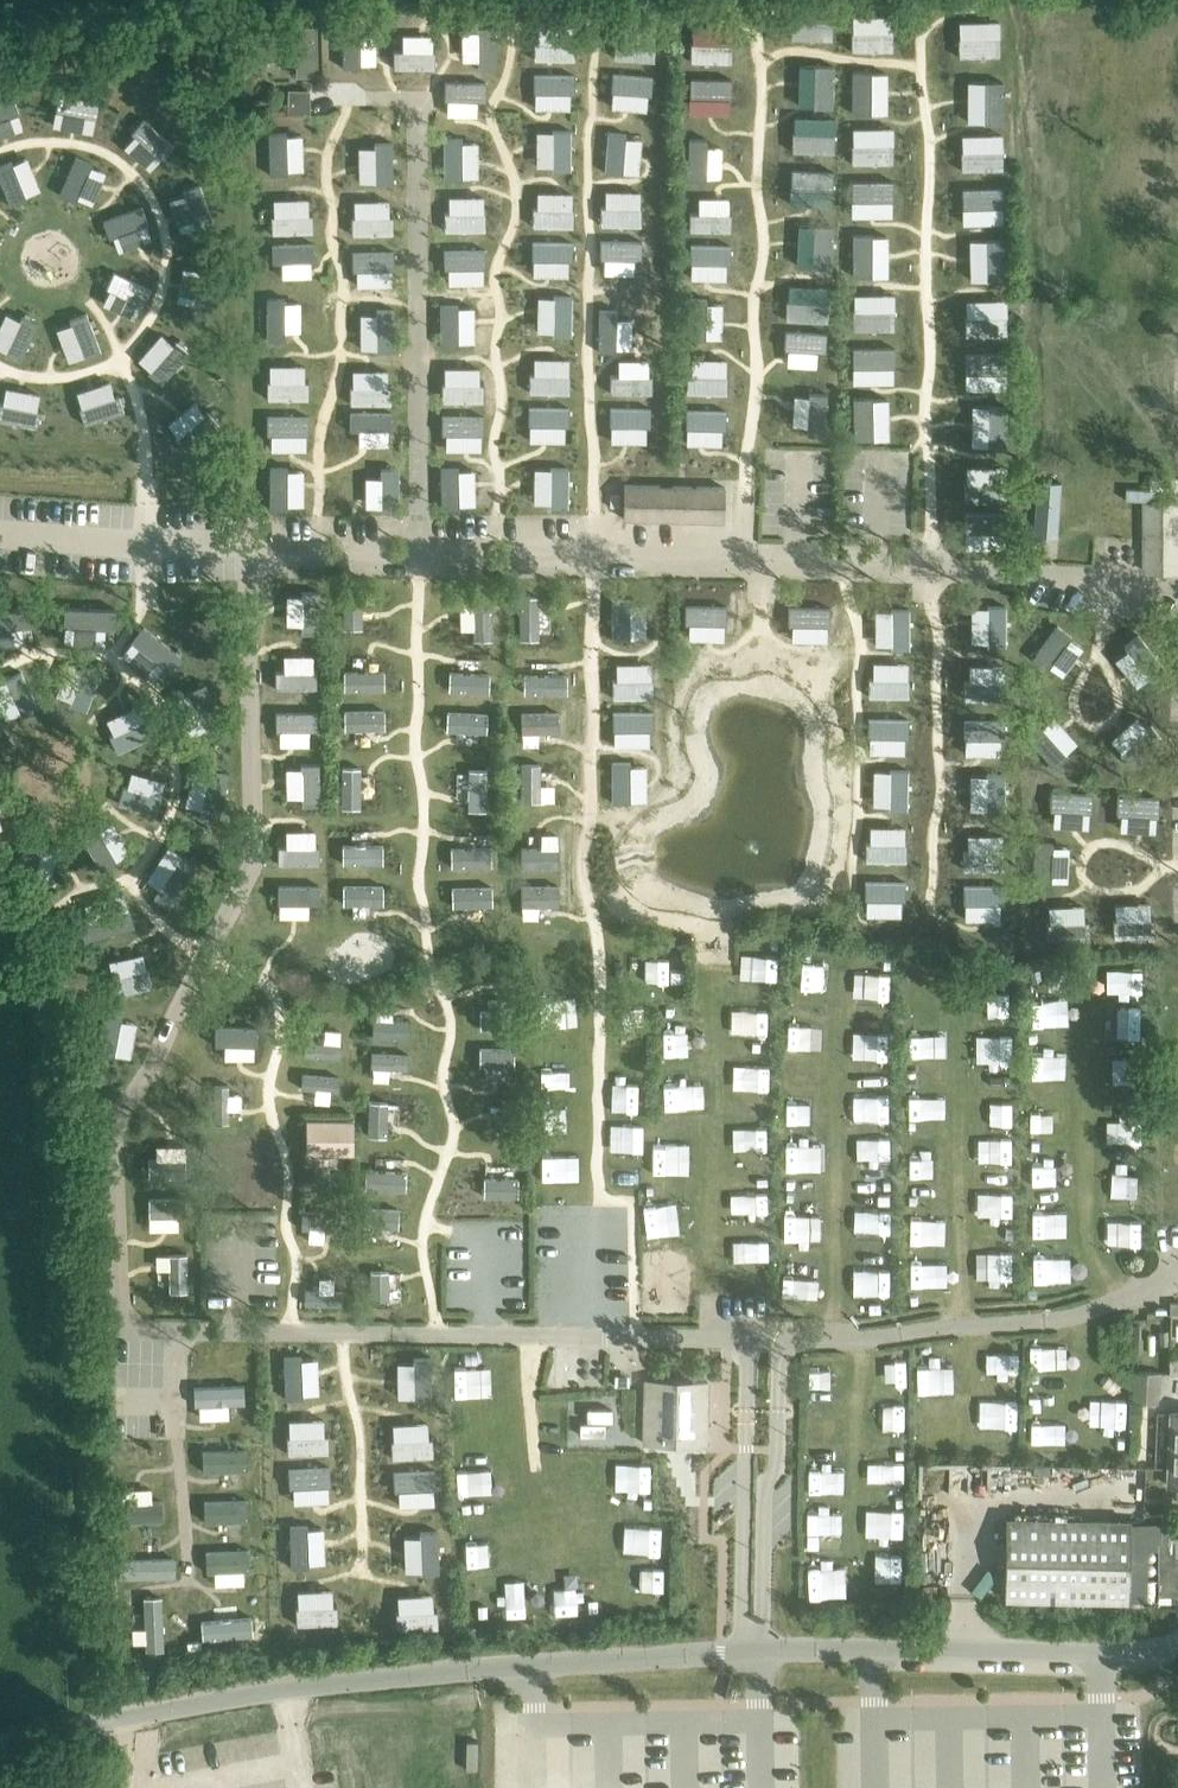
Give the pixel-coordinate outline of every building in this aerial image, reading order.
[(872,12),(854,12),(854,47),(895,47),(895,12),(872,12)] [(687,78),(704,77),(703,13),(686,14),(687,78)] [(981,17),(962,17),(962,52),(1002,53),(1003,17),(981,17)] [(358,76),(356,19),(329,20),(331,77),(358,76)] [(464,65),(488,65),(487,21),(463,21),(464,65)] [(806,39),(807,22),(773,21),(773,38),(806,39)] [(406,29),(406,47),(453,46),(452,28),(406,29)] [(889,90),(890,68),(854,67),(853,108),(889,109),(889,90)] [(1005,119),(1006,78),(970,78),(970,99),(969,118),(1005,119)] [(835,83),(786,84),(786,104),(835,103),(835,83)] [(312,87),(283,88),(283,109),(313,108),(312,87)] [(643,137),(669,136),(668,87),(625,88),(626,108),(642,107),(643,137)] [(686,88),(686,137),(727,137),(726,88),(686,88)] [(822,129),(823,143),(837,142),(836,111),(778,113),(778,131),(822,129)] [(614,120),(613,135),(632,136),(633,121),(614,120)] [(873,124),(855,123),(854,159),(895,159),(895,124),(873,124)] [(323,126),(280,125),(279,143),(323,144),(323,126)] [(982,130),(965,130),(964,165),(1005,166),(1006,131),(982,130)] [(621,171),(669,173),(670,153),(622,152),(621,171)] [(787,158),(786,177),(839,178),(840,159),(787,158)] [(744,171),(735,171),(736,184),(690,185),(690,200),(745,199),(744,171)] [(895,178),(854,178),(854,213),(872,213),(895,213),(895,178)] [(1004,184),(963,186),(965,221),(984,220),(1006,219),(1004,184)] [(696,226),(696,248),(741,249),(741,210),(726,209),(726,227),(696,226)] [(837,231),(838,211),(782,210),(781,230),(837,231)] [(610,269),(669,268),(668,219),(643,219),(643,233),(628,234),(628,252),(610,252),(610,269)] [(301,220),(300,265),(326,266),(327,221),(301,220)] [(890,253),(890,233),(855,232),(854,273),(889,273),(890,253)] [(1007,277),(1007,236),(971,237),(971,256),(972,277),(1007,277)] [(783,278),(837,280),(838,260),(783,257),(783,278)] [(713,280),(712,294),(743,295),(744,281),(713,280)] [(326,330),(327,286),(275,285),(274,329),(326,330)] [(622,285),(621,303),(669,304),(670,285),(622,285)] [(540,337),(539,286),(512,287),(513,338),(540,337)] [(874,290),(855,290),(855,325),(896,325),(896,290),(874,290)] [(987,296),(968,297),(970,332),(1011,331),(1009,295),(987,296)] [(835,321),(835,307),(781,307),(781,321),(835,321)] [(896,345),(855,344),(855,380),(871,380),(896,380),(896,345)] [(644,352),(645,399),(670,398),(668,351),(644,352)] [(1008,351),(967,351),(967,386),(1008,387),(1008,351)] [(744,370),(692,370),(693,388),(744,388),(744,370)] [(611,374),(610,402),(627,403),(628,375),(611,374)] [(540,387),(513,386),(512,436),(539,436),(540,387)] [(891,416),(890,395),(855,396),(856,437),(892,436),(891,416)] [(699,424),(700,396),(685,396),(684,439),(732,441),(733,425),(699,424)] [(1008,443),(1009,402),(990,402),(974,401),(974,422),(973,442),(1008,443)] [(838,422),(838,403),(779,402),(779,420),(838,422)] [(567,434),(568,415),(541,413),(540,433),(567,434)] [(337,434),(395,436),(396,416),(338,414),(337,434)] [(645,470),(669,470),(668,419),(627,419),(628,454),(645,454),(645,470)] [(366,503),(366,452),(337,452),(338,503),(366,503)] [(451,470),(469,471),(470,452),(452,452),(451,470)] [(516,492),(566,491),(565,452),(516,452),(516,492)] [(986,463),(968,463),(968,498),(1009,498),(1009,463),(986,463)] [(1121,516),(1121,500),(1139,500),(1139,476),(1081,478),(1082,517),(1121,516)] [(629,481),(628,517),(734,519),(735,483),(629,481)] [(1143,498),(1141,570),(1177,571),(1177,499),(1143,498)] [(1009,510),(968,510),(968,545),(985,545),(1009,545),(1009,510)] [(322,586),(297,586),(299,649),(323,649),(322,586)] [(456,588),(456,606),(507,603),(507,586),(456,588)] [(741,628),(742,608),(682,607),(681,626),(741,628)] [(971,614),(972,637),(1014,637),(1014,614),(971,614)] [(629,633),(629,652),(665,653),(665,634),(629,633)] [(458,653),(506,655),(506,637),(459,635),(458,653)] [(1013,655),(1013,639),(967,638),(966,679),(993,680),(994,654),(1013,655)] [(262,682),(262,700),(321,701),(322,684),(262,682)] [(622,704),(671,703),(670,682),(621,684),(622,704)] [(447,704),(492,706),(493,686),(448,685),(447,704)] [(961,705),(1012,704),(1011,685),(960,686),(961,705)] [(404,724),(405,692),(344,691),(344,722),(404,724)] [(580,721),(581,704),(521,703),(520,720),(580,721)] [(883,705),(883,724),(912,725),(912,705),(883,705)] [(318,744),(318,730),(271,730),(271,745),(318,744)] [(619,733),(620,752),(666,751),(666,732),(619,733)] [(500,750),(499,733),(456,735),(457,749),(482,748),(482,750),(500,750)] [(953,761),(1001,763),(1002,736),(954,734),(953,761)] [(287,754),(288,771),(307,770),(306,753),(287,754)] [(500,799),(501,783),(455,782),(455,796),(473,796),(473,809),(490,810),(490,799),(500,799)] [(954,812),(982,813),(982,798),(1003,799),(1004,783),(954,782),(954,812)] [(1109,786),(1107,811),(1126,812),(1128,787),(1109,786)] [(533,795),(533,810),(574,811),(574,796),(533,795)] [(1137,834),(1177,834),(1177,814),(1162,814),(1162,795),(1136,796),(1137,834)] [(327,867),(326,820),(328,820),(327,797),(279,797),(280,843),(308,843),(308,867),(327,867)] [(470,823),(470,808),(454,807),(453,823),(470,823)] [(456,870),(498,871),(499,829),(476,829),(475,858),(457,857),(456,870)] [(996,854),(995,835),(950,835),(951,855),(996,854)] [(605,883),(624,899),(652,867),(633,850),(605,883)] [(393,868),(338,867),(338,888),(392,890),(393,868)] [(835,909),(834,872),(788,873),(789,910),(835,909)] [(329,921),(327,881),(283,884),(285,924),(329,921)] [(481,912),(500,911),(500,882),(455,882),(455,912),(449,912),(450,934),(481,933),(481,912)] [(949,884),(950,908),(1011,907),(1010,882),(949,884)] [(399,891),(351,892),(352,910),(400,909),(399,891)] [(865,928),(908,929),(909,911),(865,910),(865,928)] [(679,944),(629,942),(629,961),(679,963),(679,944)] [(778,944),(750,944),(750,974),(779,974),(778,944)] [(892,1004),(894,975),(865,974),(864,1002),(892,1004)] [(1163,976),(1163,993),(1177,993),(1177,976),(1163,976)] [(456,995),(462,1080),(528,1075),(523,1013),(495,1015),(494,993),(456,995)] [(1012,1022),(1013,1001),(983,1000),(982,1021),(1012,1022)] [(1108,1036),(1145,1034),(1144,1007),(1106,1009),(1108,1036)] [(372,1045),(426,1048),(427,1029),(373,1027),(372,1045)] [(539,1040),(538,1072),(566,1073),(567,1041),(539,1040)] [(1033,1056),(1032,1076),(1070,1078),(1071,1058),(1033,1056)] [(359,1108),(360,1068),(301,1067),(301,1087),(328,1087),(328,1108),(359,1108)] [(681,1104),(682,1077),(665,1076),(664,1103),(681,1104)] [(911,1084),(912,1101),(940,1100),(939,1083),(911,1084)] [(270,1095),(226,1096),(227,1160),(271,1159),(270,1095)] [(788,1099),(789,1120),(804,1119),(803,1098),(788,1099)] [(869,1120),(890,1119),(890,1100),(869,1101),(869,1120)] [(312,1154),(360,1153),(359,1116),(312,1117),(312,1154)] [(177,1128),(166,1124),(158,1142),(169,1147),(177,1128)] [(659,1138),(659,1156),(684,1155),(683,1127),(644,1127),(644,1138),(659,1138)] [(421,1147),(421,1132),(368,1133),(369,1147),(421,1147)] [(1012,1169),(1013,1141),(982,1140),(981,1167),(1012,1169)] [(1029,1173),(1060,1173),(1060,1146),(1029,1145),(1029,1173)] [(866,1149),(867,1170),(889,1169),(888,1148),(866,1149)] [(817,1181),(816,1158),(789,1158),(789,1182),(817,1181)] [(521,1172),(463,1169),(463,1189),(521,1191),(521,1172)] [(568,1184),(569,1176),(546,1175),(545,1199),(587,1200),(588,1185),(568,1184)] [(196,1187),(141,1184),(141,1203),(196,1205),(196,1187)] [(972,1196),(972,1217),(1013,1216),(1012,1195),(972,1196)] [(939,1224),(938,1202),(909,1203),(910,1225),(939,1224)] [(685,1232),(685,1207),(648,1206),(647,1231),(685,1232)] [(1031,1209),(1029,1237),(1061,1238),(1062,1210),(1031,1209)] [(343,1239),(343,1255),(363,1255),(362,1212),(300,1214),(301,1240),(343,1239)] [(142,1241),(141,1272),(156,1273),(157,1263),(179,1264),(179,1277),(198,1277),(200,1226),(184,1225),(184,1243),(142,1241)] [(376,1250),(418,1253),(419,1235),(377,1233),(376,1250)] [(988,1251),(989,1267),(1016,1265),(1015,1249),(988,1251)] [(1035,1276),(1059,1276),(1060,1253),(1036,1253),(1035,1276)] [(358,1281),(357,1262),(302,1264),(302,1283),(358,1281)] [(916,1263),(916,1285),(934,1285),(934,1263),(916,1263)] [(1171,1352),(1170,1314),(1139,1314),(1139,1353),(1171,1352)] [(1008,1368),(1024,1369),(1025,1343),(1009,1342),(1008,1368)] [(227,1350),(229,1424),(261,1424),(260,1349),(227,1350)] [(391,1395),(411,1396),(412,1367),(435,1368),(435,1351),(378,1349),(377,1369),(392,1369),(391,1395)] [(883,1360),(882,1387),(911,1388),(912,1361),(883,1360)] [(308,1366),(276,1367),(279,1444),(299,1444),(298,1423),(330,1422),(328,1378),(308,1379),(308,1366)] [(414,1369),(413,1385),(434,1386),(435,1370),(414,1369)] [(468,1397),(505,1398),(506,1370),(469,1369),(468,1397)] [(1137,1369),(1135,1401),(1162,1402),(1164,1370),(1137,1369)] [(645,1380),(643,1442),(706,1444),(708,1382),(645,1380)] [(1107,1394),(1108,1421),(1131,1420),(1130,1393),(1107,1394)] [(378,1397),(378,1415),(438,1414),(437,1396),(378,1397)] [(623,1448),(622,1399),(580,1400),(582,1449),(623,1448)] [(1167,1485),(1177,1485),(1177,1413),(1171,1413),(1167,1485)] [(439,1443),(383,1445),(384,1463),(439,1461),(439,1443)] [(881,1452),(880,1484),(911,1485),(911,1453),(881,1452)] [(475,1455),(476,1505),(521,1504),(520,1454),(475,1455)] [(1016,1479),(1017,1456),(994,1455),(993,1478),(1016,1479)] [(440,1489),(440,1470),(424,1470),(425,1489),(440,1489)] [(408,1490),(408,1471),(388,1471),(389,1491),(408,1490)] [(381,1510),(442,1509),(442,1491),(380,1492),(381,1510)] [(633,1511),(633,1539),(668,1540),(669,1512),(633,1511)] [(1175,1558),(1175,1542),(1171,1542),(1172,1535),(1172,1514),(1161,1514),(1162,1542),(1157,1542),(1158,1595),(1177,1595),(1177,1558),(1175,1558)] [(1005,1517),(1003,1601),(1128,1603),(1130,1519),(1005,1517)] [(283,1547),(282,1585),(330,1586),(331,1548),(283,1547)] [(907,1554),(880,1554),(879,1590),(906,1590),(907,1554)] [(480,1611),(566,1608),(565,1570),(508,1572),(507,1559),(478,1559),(480,1611)] [(384,1589),(386,1627),(437,1626),(435,1587),(384,1589)] [(283,1592),(285,1643),(305,1642),(303,1591),(283,1592)] [(698,1775),(721,1776),(722,1742),(700,1741),(698,1775)]
